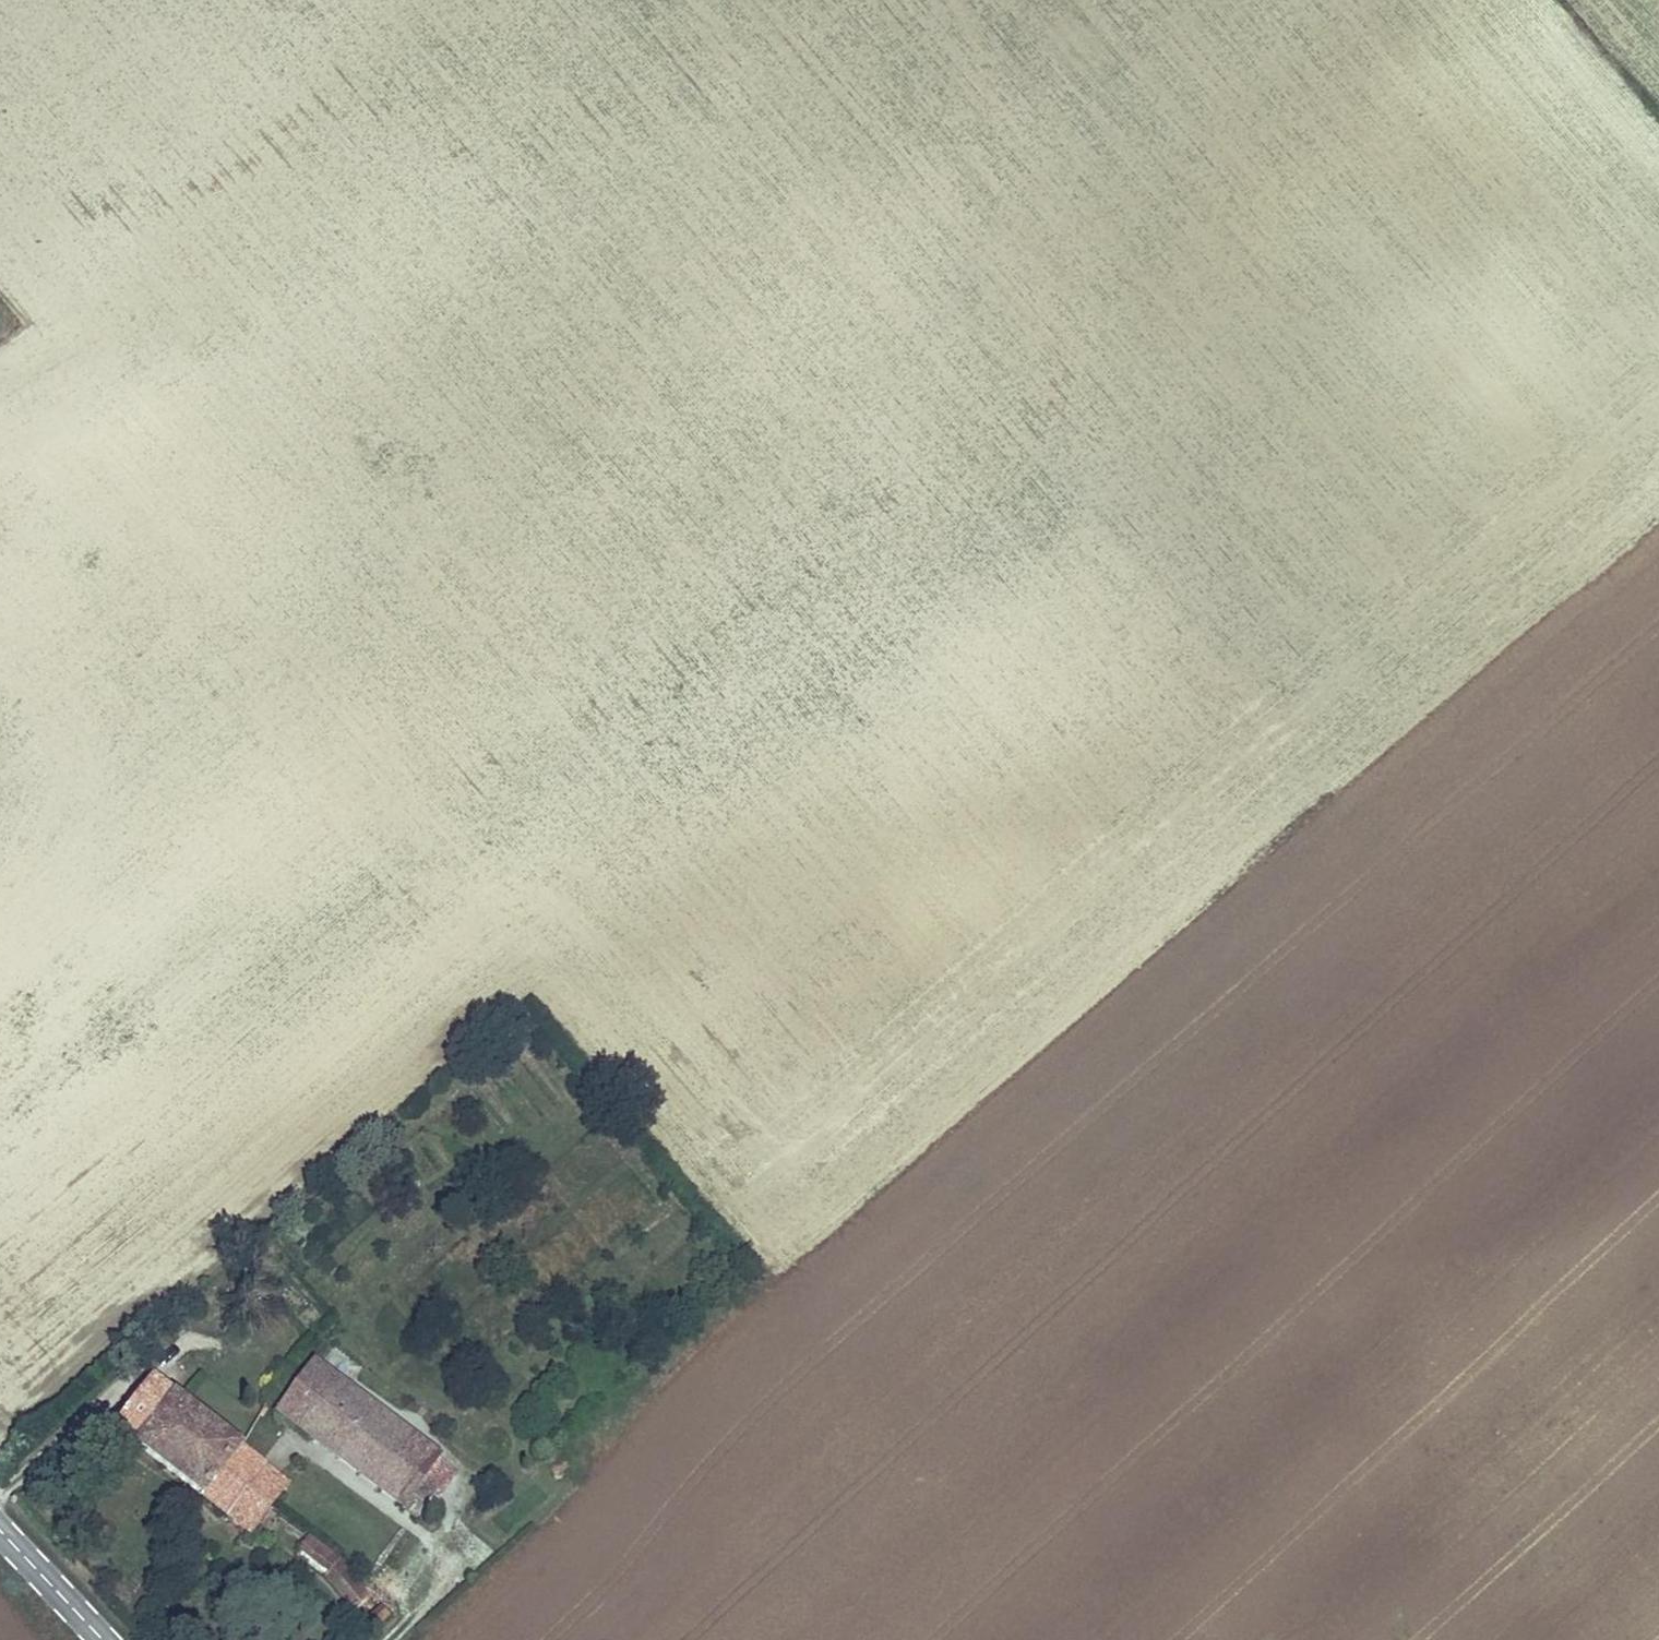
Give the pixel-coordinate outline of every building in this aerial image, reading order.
[(311,1362),(270,1417),(332,1463),(373,1407),(311,1362)] [(255,1531),(270,1512),(222,1475),(241,1451),(154,1381),(120,1424),(255,1531)] [(373,1407),(332,1463),(402,1513),(418,1492),(442,1458),(373,1407)] [(289,1488),(241,1451),(222,1475),(270,1512),(289,1488)] [(432,1502),(418,1492),(402,1513),(416,1523),(432,1502)] [(356,1616),(371,1604),(369,1601),(339,1565),(310,1542),(298,1558),(327,1581),(356,1616)] [(377,1631),(387,1622),(381,1616),(371,1624),(377,1631)]
